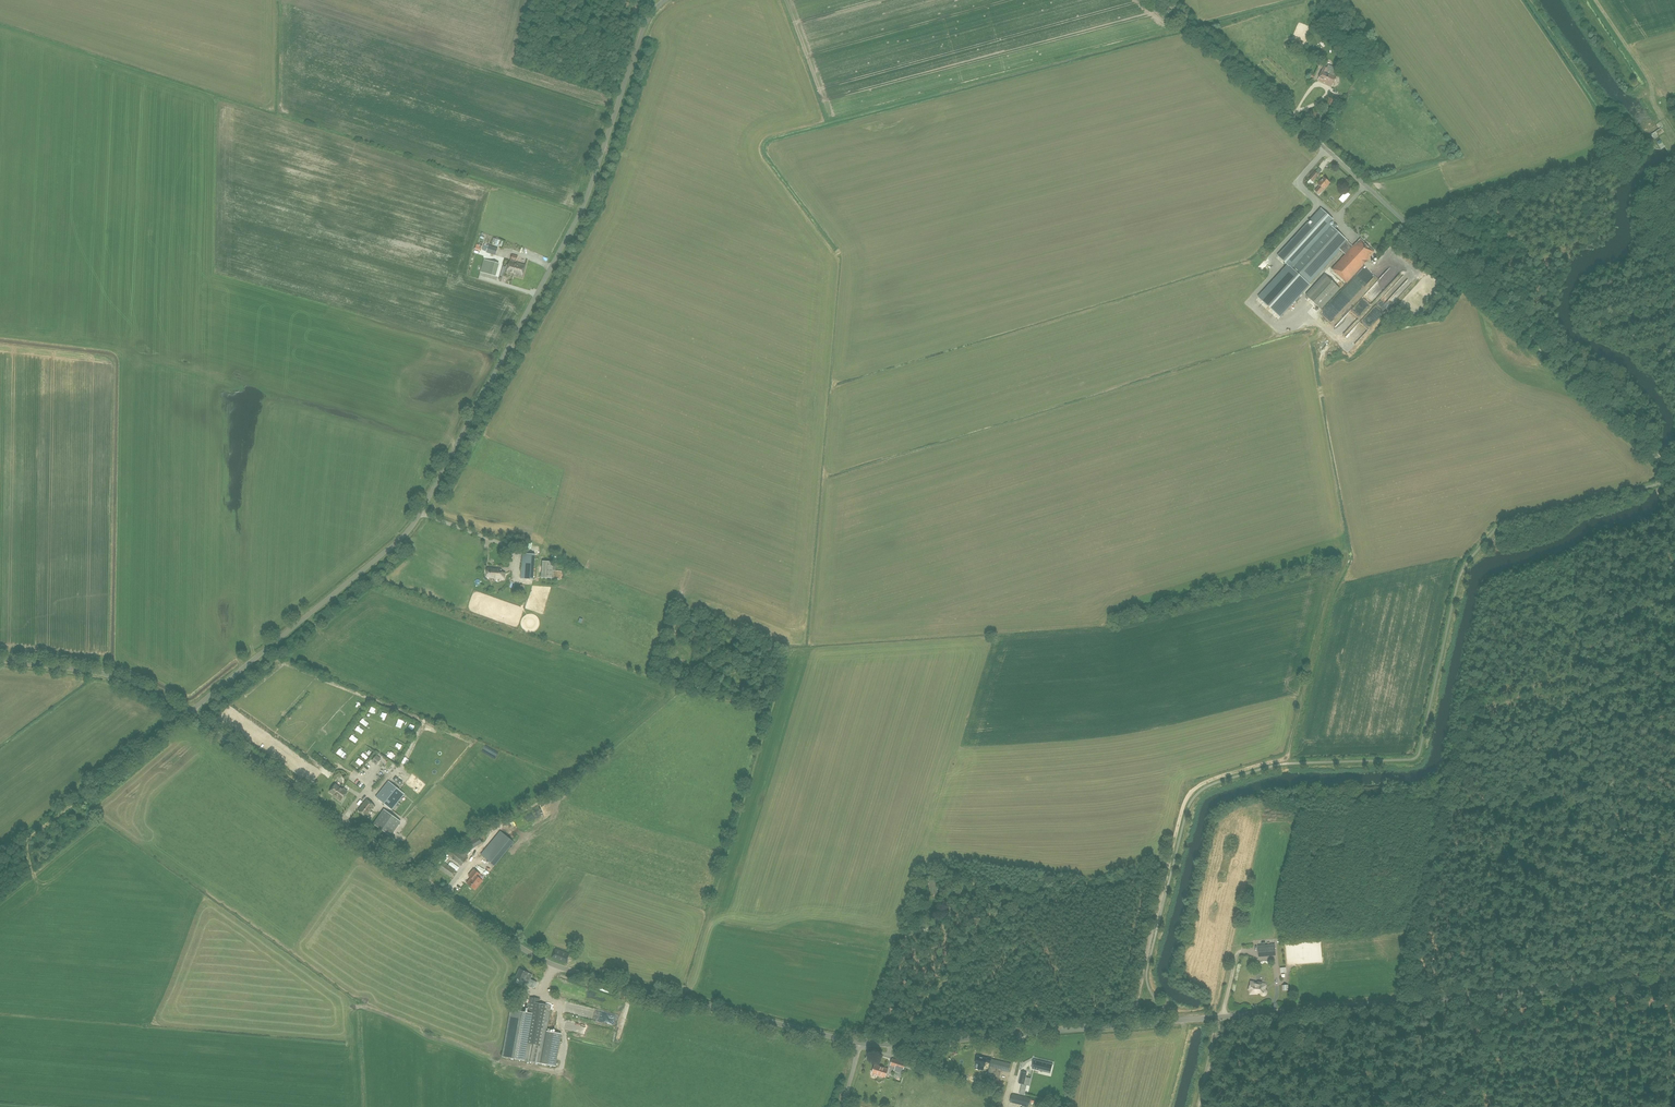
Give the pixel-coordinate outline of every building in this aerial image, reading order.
[(1332,86),(1337,76),(1326,71),(1328,67),(1324,65),(1318,80),(1324,82),(1325,82),(1325,83),(1332,86)] [(1334,108),(1338,102),(1328,97),(1325,103),(1334,108)] [(1312,124),(1320,115),(1313,109),(1305,118),(1312,124)] [(1312,181),(1318,175),(1315,172),(1309,178),(1312,181)] [(1323,189),(1330,182),(1324,177),(1318,184),(1320,186),(1315,191),(1319,194),(1323,189)] [(1348,241),(1329,223),(1329,222),(1329,221),(1329,220),(1329,219),(1329,218),(1328,216),(1327,215),(1326,214),(1325,213),(1324,213),(1323,212),(1322,212),(1321,212),(1320,212),(1319,212),(1318,213),(1317,213),(1310,220),(1313,222),(1311,225),(1308,222),(1278,255),(1287,264),(1258,296),(1280,317),(1310,285),(1308,284),(1340,249),(1345,254),(1331,269),(1347,283),(1370,258),(1369,257),(1374,252),(1360,239),(1356,244),(1355,243),(1352,246),(1348,242),(1348,241)] [(498,248),(488,245),(488,246),(484,245),(483,250),(486,251),(486,252),(495,255),(498,248)] [(525,265),(517,263),(516,262),(518,256),(512,255),(511,261),(510,261),(507,273),(522,277),(525,265)] [(499,264),(484,260),(480,272),(496,276),(499,264)] [(1306,294),(1321,308),(1340,288),(1325,274),(1306,294)] [(1314,306),(1309,313),(1318,321),(1320,318),(1315,315),(1319,310),(1314,306)] [(1331,323),(1335,315),(1331,313),(1330,315),(1327,313),(1323,319),(1331,323)] [(523,554),(522,578),(535,578),(536,554),(523,554)] [(542,562),(541,577),(552,578),(553,562),(542,562)] [(487,573),(487,577),(505,579),(505,572),(500,572),(500,569),(487,567),(487,569),(486,570),(486,572),(487,573)] [(349,740),(345,744),(350,749),(354,744),(349,740)] [(368,747),(364,752),(369,756),(373,751),(368,747)] [(381,759),(376,755),(372,761),(377,764),(381,759)] [(407,783),(419,793),(426,785),(414,775),(407,783)] [(392,810),(405,794),(389,782),(376,797),(392,810)] [(344,788),(343,789),(336,784),(330,792),(335,796),(335,797),(341,801),(348,791),(344,788)] [(366,816),(374,806),(366,800),(358,811),(366,816)] [(401,822),(385,810),(374,824),(391,836),(401,822)] [(532,822),(540,818),(537,810),(528,814),(532,822)] [(494,866),(513,842),(500,831),(480,855),(494,866)] [(482,842),(475,832),(462,840),(469,851),(482,842)] [(448,854),(461,865),(468,857),(466,855),(469,852),(458,842),(454,847),(448,854)] [(456,871),(444,863),(439,869),(451,877),(456,871)] [(482,880),(478,877),(480,874),(474,869),(469,876),(471,878),(467,883),(475,889),(482,880)] [(936,887),(933,874),(936,874),(935,870),(928,872),(929,875),(927,876),(932,895),(938,894),(936,887)] [(1259,955),(1276,954),(1275,944),(1258,945),(1259,955)] [(551,958),(566,963),(569,953),(554,948),(551,958)] [(520,968),(516,977),(524,981),(523,983),(527,985),(532,974),(520,968)] [(1248,990),(1249,991),(1249,995),(1253,995),(1255,995),(1258,995),(1260,995),(1261,995),(1262,996),(1263,996),(1264,996),(1265,996),(1266,996),(1266,995),(1267,994),(1267,993),(1268,992),(1267,991),(1267,990),(1266,989),(1266,988),(1267,985),(1266,985),(1266,984),(1267,983),(1262,983),(1262,982),(1259,981),(1258,981),(1257,982),(1250,980),(1248,990)] [(561,1034),(546,1031),(551,1005),(539,1003),(540,998),(530,996),(528,1011),(511,1008),(502,1056),(541,1063),(556,1066),(561,1034)] [(991,1063),(992,1059),(991,1059),(991,1058),(982,1056),(982,1057),(977,1056),(975,1063),(985,1065),(986,1061),(990,1063),(991,1063)] [(905,1063),(893,1059),(891,1065),(903,1069),(905,1063)] [(1008,1072),(1010,1064),(992,1059),(991,1063),(990,1063),(987,1075),(999,1078),(1001,1070),(1008,1072)] [(1034,1060),(1032,1069),(1039,1070),(1039,1069),(1048,1071),(1049,1063),(1034,1060)] [(888,1069),(875,1065),(873,1073),(879,1075),(879,1076),(882,1077),(883,1076),(885,1077),(888,1069)] [(1023,1106),(1029,1106),(1030,1105),(1038,1106),(1040,1106),(1041,1102),(1025,1098),(1023,1106)]
